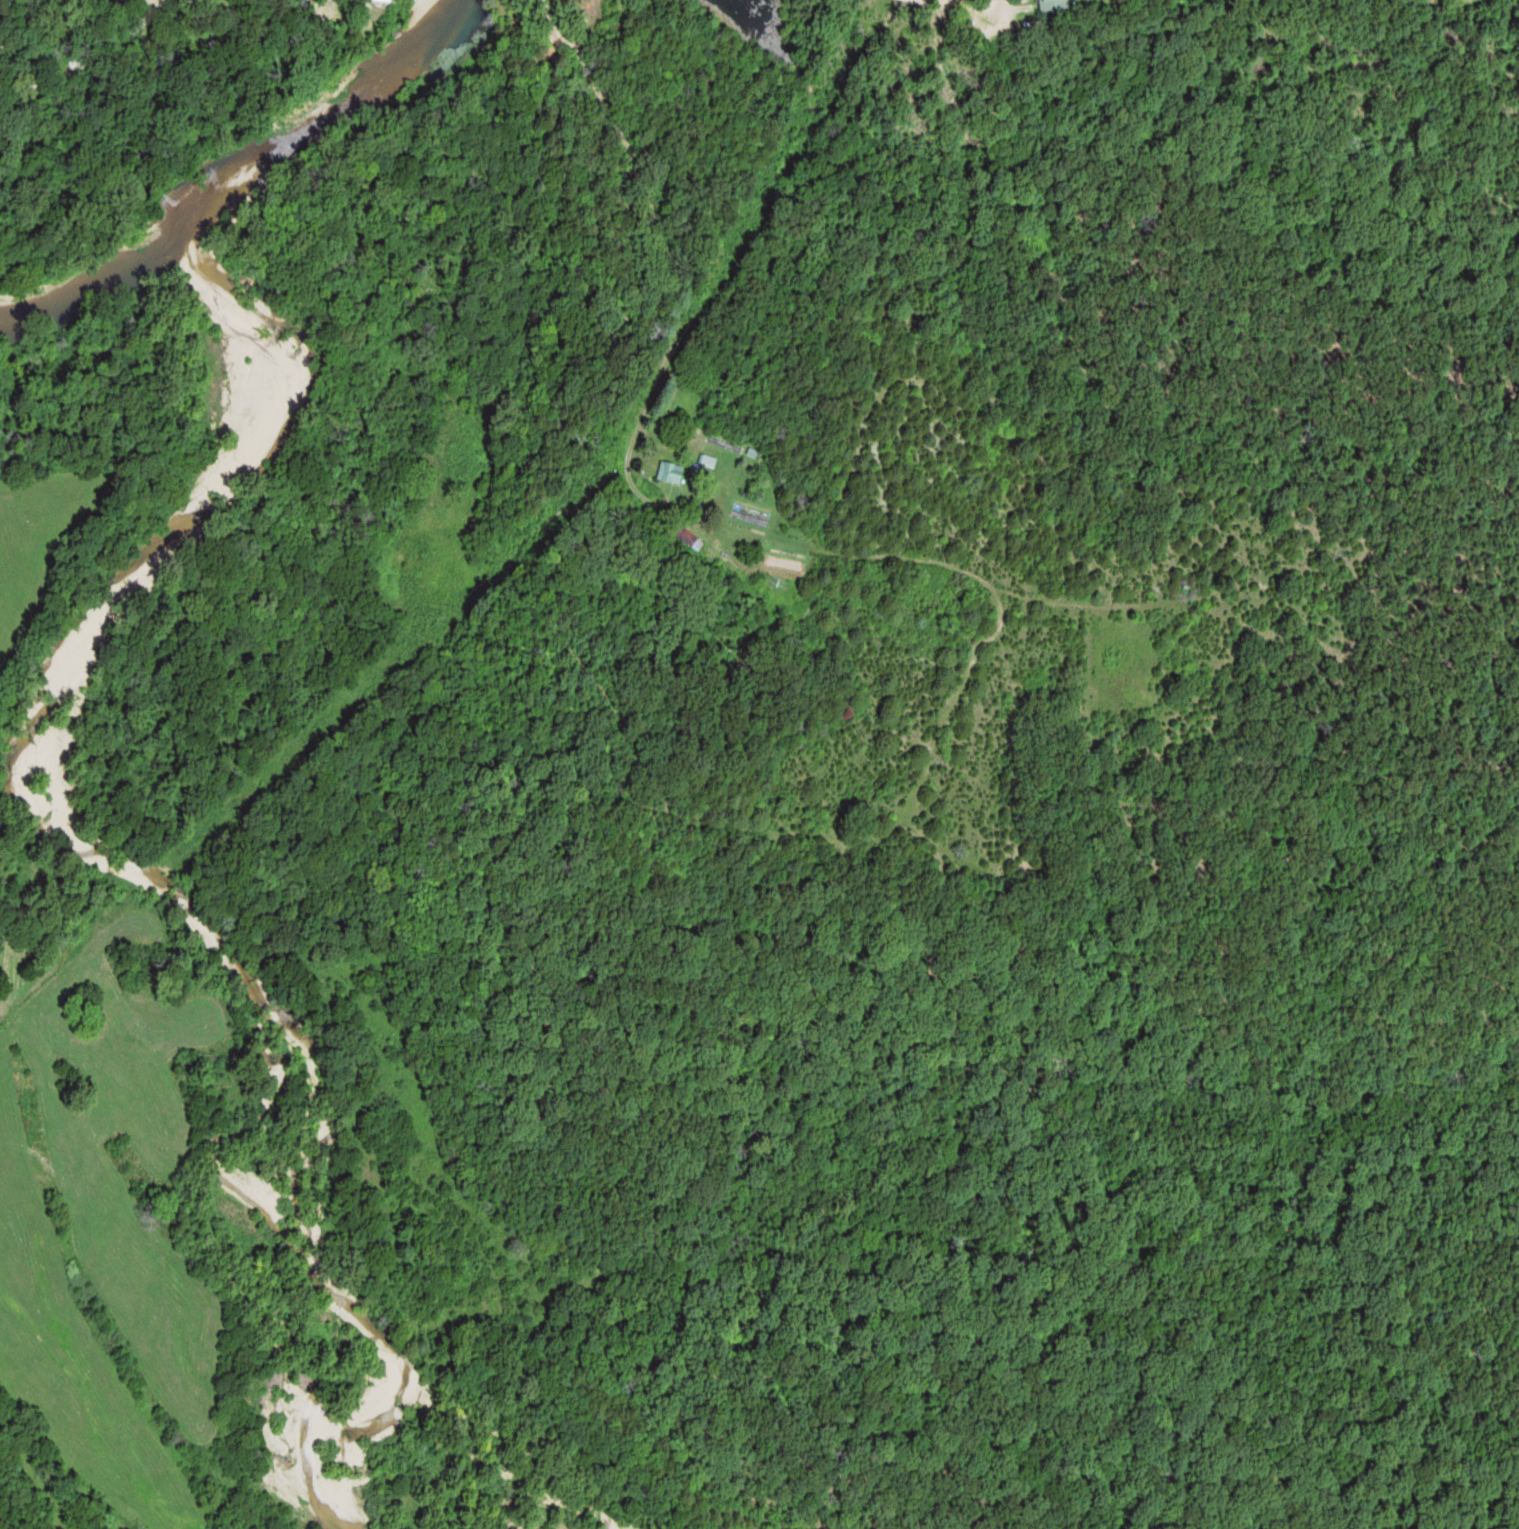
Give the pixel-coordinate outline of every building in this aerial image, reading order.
[(1042,10),(1072,7),(1071,0),(1041,0),(1042,10)] [(682,483),(686,465),(665,460),(660,478),(682,483)]
